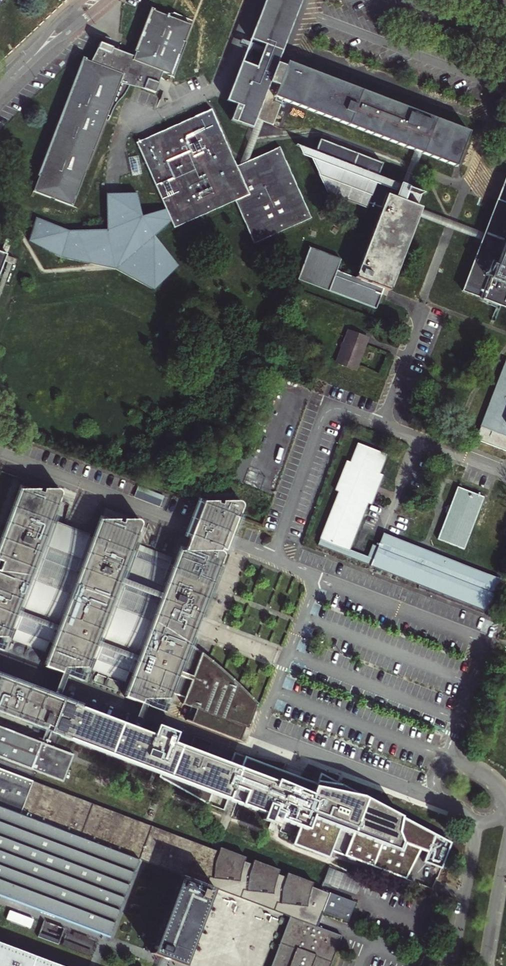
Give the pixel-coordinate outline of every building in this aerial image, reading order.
[(263,5),(263,7),(260,13),(260,14),(257,22),(251,38),(255,40),(262,42),(264,43),(266,44),(264,49),(257,67),(242,61),(239,68),(238,70),(236,76),(233,84),(232,87),(230,91),(227,99),(234,101),(238,103),(231,119),(237,121),(253,127),(254,124),(256,118),(258,118),(260,119),(263,120),(273,124),(276,117),(282,99),(283,100),(291,103),(293,104),(299,106),(303,107),(306,109),(307,109),(312,111),(315,112),(316,113),(320,114),(324,115),(324,116),(325,116),(330,118),(332,119),(333,119),(334,120),(337,121),(340,122),(342,123),(346,124),(348,125),(349,125),(353,127),(361,130),(365,131),(366,132),(369,133),(373,134),(374,135),(378,136),(380,137),(382,138),(389,141),(394,143),(396,143),(396,144),(402,146),(404,147),(410,149),(413,150),(417,152),(421,153),(422,153),(429,156),(434,158),(437,159),(440,160),(446,163),(454,166),(461,149),(463,145),(463,143),(468,132),(459,128),(451,125),(450,125),(443,122),(440,121),(435,119),(426,116),(420,113),(415,111),(411,110),(407,108),(403,107),(402,106),(399,105),(395,103),(394,103),(391,102),(387,101),(386,100),(379,97),(378,97),(371,94),(366,92),(362,91),(358,89),(350,86),(348,85),(346,85),(341,82),(337,81),(330,78),(328,78),(327,77),(325,76),(321,75),(320,75),(319,74),(317,73),(314,72),(312,71),(307,70),(305,69),(304,68),(300,67),(295,65),(288,62),(286,66),(283,64),(277,62),(280,55),(282,49),(285,43),(285,42),(288,35),(291,26),(292,25),(294,18),(296,15),(297,11),(300,5),(300,4),(301,0),(265,0),(263,5)] [(154,93),(158,84),(154,82),(156,77),(158,78),(159,75),(160,72),(162,72),(171,76),(190,28),(173,20),(172,22),(167,21),(168,19),(151,12),(133,57),(118,51),(110,53),(111,49),(99,44),(94,59),(95,60),(93,65),(84,61),(71,95),(77,98),(72,110),(66,108),(52,145),(58,147),(54,159),(48,157),(34,193),(51,200),(52,198),(55,199),(55,200),(73,208),(86,174),(85,174),(87,167),(89,166),(108,117),(110,118),(114,109),(117,104),(125,94),(129,86),(131,81),(138,83),(137,87),(154,93)] [(71,95),(66,108),(72,110),(77,98),(71,95)] [(280,148),(246,164),(243,171),(240,170),(237,169),(234,167),(210,111),(157,135),(139,144),(169,211),(174,222),(177,229),(237,202),(256,244),(293,228),(312,219),(280,148)] [(243,171),(246,164),(256,138),(263,120),(260,119),(258,118),(254,125),(238,166),(237,169),(240,170),(243,171)] [(380,208),(354,278),(335,271),(339,260),(308,248),(296,280),(328,292),(374,310),(380,294),(382,289),(388,291),(416,216),(417,213),(419,209),(419,208),(417,207),(422,193),(407,188),(404,186),(400,185),(398,184),(376,176),(381,163),(319,138),(314,152),(294,144),(300,154),(314,160),(318,171),(321,177),(323,182),(327,188),(333,193),(339,197),(365,207),(366,203),(380,208)] [(52,145),(48,157),(54,159),(58,147),(52,145)] [(421,153),(414,151),(410,161),(400,185),(404,186),(407,188),(417,164),(421,153)] [(482,233),(481,237),(480,241),(460,292),(505,309),(505,175),(498,193),(496,199),(495,201),(482,233)] [(174,222),(169,211),(145,217),(140,194),(119,195),(110,195),(111,231),(69,232),(39,220),(32,243),(63,262),(95,267),(98,267),(117,270),(155,289),(182,266),(157,237),(174,222)] [(417,213),(416,216),(448,229),(480,241),(481,237),(482,233),(451,221),(419,209),(417,213)] [(8,266),(10,260),(10,259),(0,256),(0,255),(0,287),(8,266)] [(18,263),(10,260),(8,266),(10,267),(15,269),(16,269),(18,263)] [(0,293),(0,309),(15,269),(10,267),(0,293)] [(365,336),(347,329),(335,362),(354,369),(364,344),(362,344),(365,336)] [(504,361),(497,378),(474,440),(505,452),(505,361),(504,361)] [(388,454),(359,443),(352,462),(347,460),(336,490),(340,491),(321,538),(349,549),(368,501),(373,503),(377,492),(379,487),(384,474),(381,472),(388,454)] [(242,484),(252,458),(239,453),(229,479),(242,484)] [(140,487),(138,493),(160,502),(162,496),(140,487)] [(485,497),(471,492),(458,487),(451,506),(449,505),(448,508),(446,513),(448,514),(439,539),(465,549),(485,497)] [(241,504),(239,503),(237,502),(198,502),(191,520),(189,527),(185,536),(190,537),(185,550),(180,550),(173,569),(168,567),(172,557),(140,545),(136,554),(131,553),(141,525),(141,523),(140,521),(138,519),(100,520),(92,539),(51,523),(61,495),(61,493),(60,490),(58,489),(57,489),(20,489),(0,539),(0,562),(1,563),(0,567),(0,637),(7,637),(45,651),(50,637),(55,639),(45,666),(62,673),(68,675),(70,668),(87,668),(125,682),(130,667),(135,669),(125,697),(142,703),(144,698),(167,698),(170,692),(182,697),(180,702),(192,707),(187,720),(235,739),(240,725),(246,727),(252,709),(254,706),(255,702),(249,696),(238,684),(237,683),(222,670),(209,659),(200,652),(189,644),(202,612),(217,574),(219,568),(223,556),(224,554),(222,552),(221,551),(221,549),(226,551),(229,543),(231,535),(241,509),(242,506),(241,504)] [(321,538),(319,544),(409,579),(488,609),(500,578),(422,548),(384,533),(379,546),(372,544),(368,556),(357,552),(349,549),(321,538)] [(87,668),(70,668),(68,675),(82,681),(87,668)] [(58,700),(68,675),(62,673),(53,697),(53,698),(58,700)] [(0,677),(0,712),(47,729),(49,726),(53,728),(62,702),(58,700),(53,698),(53,697),(0,677)] [(167,698),(144,698),(142,703),(147,705),(162,711),(167,698)] [(423,861),(438,867),(441,868),(450,843),(404,818),(366,797),(341,784),(319,773),(316,781),(315,784),(287,773),(244,757),(233,752),(228,763),(205,754),(187,747),(183,745),(177,743),(180,735),(161,727),(157,736),(138,729),(133,727),(63,700),(62,702),(53,728),(51,732),(56,734),(158,773),(157,776),(206,803),(221,809),(225,798),(269,815),(266,820),(275,823),(277,818),(280,819),(299,826),(292,843),(328,857),(330,851),(344,856),(372,866),(404,879),(419,848),(427,851),(423,861)] [(138,713),(133,727),(138,729),(143,715),(147,705),(142,703),(138,713)] [(51,732),(53,728),(49,726),(47,729),(44,736),(0,719),(0,757),(61,781),(74,747),(49,738),(51,732)] [(187,747),(205,754),(207,750),(209,742),(192,736),(187,747)] [(109,936),(138,859),(142,860),(144,861),(182,875),(152,953),(165,958),(184,965),(213,887),(290,916),(272,965),(329,965),(341,935),(316,926),(319,919),(322,910),(329,893),(311,886),(313,882),(287,872),(286,877),(277,874),(279,869),(254,860),(252,864),(244,861),(245,856),(220,847),(218,851),(214,850),(0,769),(0,895),(109,936)] [(426,896),(429,889),(417,884),(414,891),(426,896)] [(56,945),(63,924),(59,922),(57,927),(43,922),(37,938),(56,945)] [(0,943),(0,965),(62,965),(0,943)]
